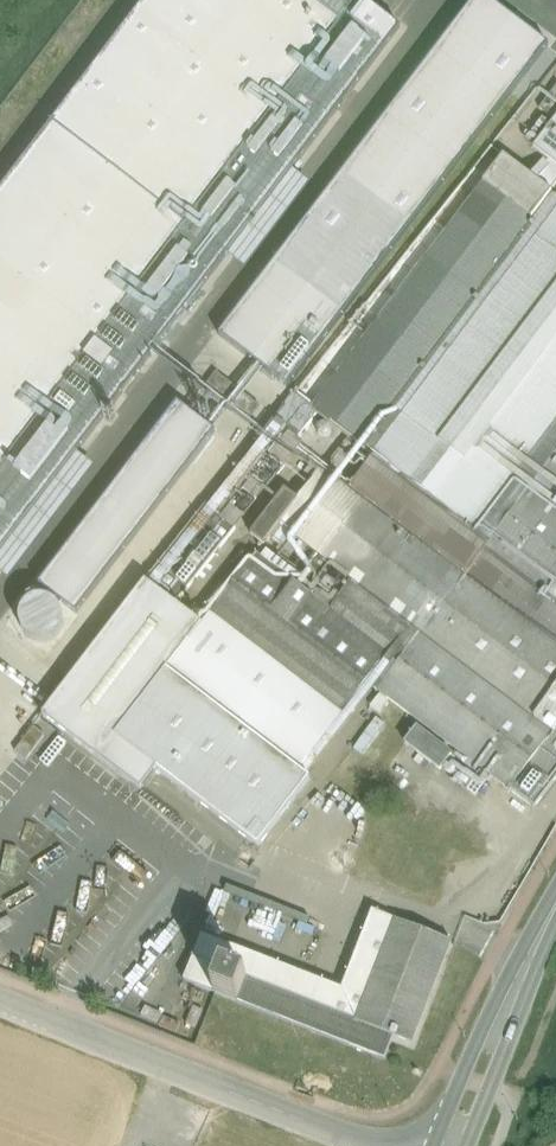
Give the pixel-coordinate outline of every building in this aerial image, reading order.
[(0,193),(0,555),(401,28),(364,0),(148,0),(0,193)] [(219,337),(287,388),(545,45),(485,0),(473,0),(219,337)] [(540,108),(551,117),(555,110),(555,87),(540,108)] [(533,149),(545,157),(555,166),(555,119),(533,149)] [(472,527),(555,416),(555,197),(551,194),(552,193),(530,176),(491,147),(279,414),(146,582),(176,605),(236,529),(224,519),(289,436),(296,442),(303,433),(320,412),(362,443),(376,454),(472,527)] [(552,193),(555,188),(555,166),(545,157),(539,164),(530,176),(552,193)] [(260,406),(216,372),(208,383),(251,417),(260,406)] [(179,405),(41,585),(76,612),(214,432),(179,405)] [(555,455),(555,416),(472,527),(376,454),(359,477),(351,489),(465,576),(555,646),(555,601),(486,548),(529,491),(555,511),(555,481),(544,472),(555,455)] [(331,432),(332,430),(331,427),(330,425),(327,423),(325,423),(322,423),(320,425),(318,427),(318,430),(318,432),(320,435),(322,436),(325,437),(328,436),(330,435),(331,432)] [(544,472),(555,481),(555,455),(544,472)] [(351,489),(323,468),(298,500),(280,524),(317,553),(335,567),(353,581),(412,625),(422,633),(465,576),(351,489)] [(315,477),(315,474),(315,472),(313,470),(311,468),(308,468),(306,468),(303,470),(302,472),(301,475),(302,477),(303,480),(306,481),(309,482),(311,481),(313,480),(315,477)] [(303,492),(304,489),(303,487),(302,484),(300,483),(297,482),(294,483),(292,484),(291,487),(290,489),(291,492),(292,494),(295,495),(297,496),(300,495),(302,494),(303,492)] [(285,491),(252,535),(265,545),(280,524),(298,500),(285,491)] [(529,491),(486,548),(555,601),(555,511),(529,491)] [(317,553),(309,563),(304,559),(296,569),(320,587),(335,567),(317,553)] [(257,555),(212,613),(344,714),(367,683),(412,625),(353,581),(338,601),(330,611),(314,598),(257,555)] [(353,581),(335,567),(320,587),(321,588),(338,601),(353,581)] [(465,576),(422,633),(554,734),(555,731),(555,646),(465,576)] [(176,605),(146,582),(74,676),(43,716),(141,790),(143,788),(157,770),(259,847),(311,779),(300,772),(301,771),(301,770),(344,714),(212,613),(203,625),(176,605)] [(338,601),(321,588),(314,598),(330,611),(338,601)] [(22,625),(27,633),(35,638),(44,639),(54,636),(61,630),(64,620),(63,610),(57,601),(48,597),(38,597),(29,601),(24,607),(21,616),(22,625)] [(422,633),(412,625),(367,683),(374,689),(510,791),(510,792),(554,734),(422,633)] [(388,704),(377,696),(367,709),(377,717),(388,704)] [(452,756),(417,729),(406,744),(440,771),(452,756)] [(510,792),(534,810),(555,781),(555,731),(554,734),(510,792)] [(443,860),(378,835),(364,872),(408,889),(406,894),(427,902),(443,860)] [(385,1060),(394,1037),(412,1044),(452,942),(373,911),(342,990),(232,947),(232,948),(202,936),(184,981),(198,987),(238,1002),(238,1003),(385,1060)]
